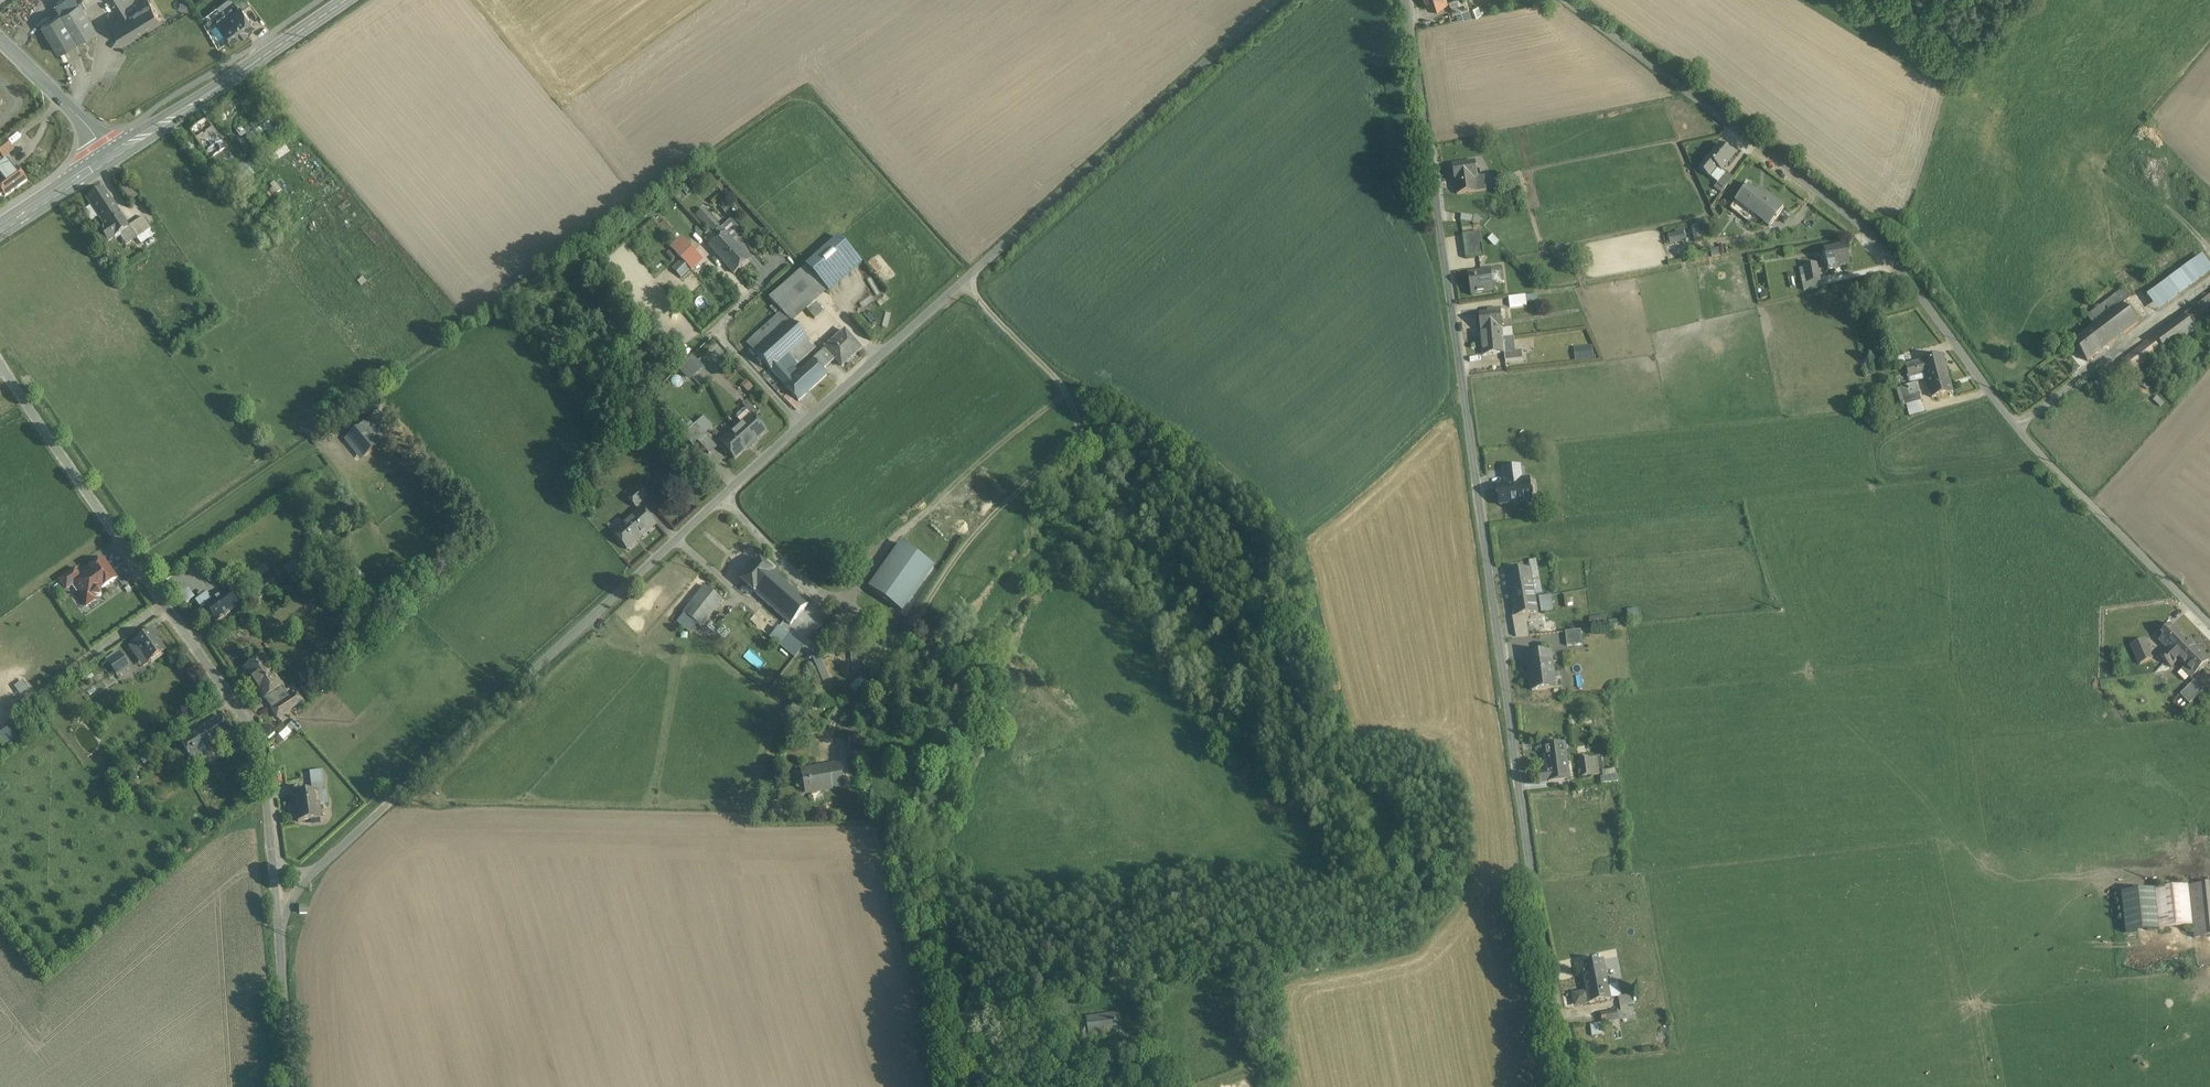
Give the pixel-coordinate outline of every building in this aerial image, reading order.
[(55,6),(60,14),(79,3),(77,0),(65,0),(55,6)] [(110,23),(114,28),(111,30),(111,32),(114,37),(116,37),(118,36),(122,43),(160,20),(148,0),(147,0),(120,16),(110,23)] [(120,16),(129,11),(123,0),(110,0),(120,16)] [(129,11),(135,8),(131,2),(133,0),(123,0),(129,11)] [(247,0),(233,0),(241,11),(242,10),(243,11),(250,5),(247,0)] [(1454,14),(1456,13),(1464,10),(1470,9),(1469,8),(1467,0),(1453,0),(1450,1),(1454,14)] [(60,14),(41,25),(58,54),(96,31),(79,3),(60,14)] [(1470,9),(1472,15),(1481,12),(1479,5),(1469,8),(1470,9)] [(243,11),(242,10),(241,11),(228,20),(231,24),(222,30),(232,43),(241,36),(242,38),(248,33),(247,32),(254,27),(243,11)] [(1464,10),(1456,13),(1458,20),(1466,17),(1464,10)] [(228,149),(208,119),(191,131),(211,160),(228,149)] [(246,127),(242,130),(246,136),(250,133),(246,127)] [(0,145),(0,153),(3,157),(13,150),(5,141),(0,145)] [(1733,156),(1720,145),(1708,159),(1709,159),(1717,166),(1722,170),(1733,156)] [(1717,166),(1709,159),(1700,169),(1709,176),(1717,166)] [(7,162),(6,162),(5,162),(5,163),(0,167),(0,176),(2,179),(0,180),(0,197),(3,195),(5,197),(27,181),(17,168),(14,170),(7,162)] [(1475,162),(1452,165),(1455,181),(1475,177),(1477,177),(1475,162)] [(1722,170),(1717,166),(1709,176),(1724,189),(1732,178),(1722,170)] [(1477,177),(1475,177),(1477,191),(1486,190),(1484,176),(1477,177)] [(1475,177),(1455,181),(1457,194),(1477,191),(1475,177)] [(1746,184),(1734,201),(1768,226),(1784,205),(1759,188),(1756,191),(1746,184)] [(1520,185),(1511,188),(1513,194),(1522,191),(1520,185)] [(104,188),(87,200),(106,229),(124,218),(104,188)] [(719,225),(704,209),(698,215),(708,226),(709,226),(713,230),(719,225)] [(1474,216),(1461,214),(1461,221),(1473,222),(1474,216)] [(143,217),(129,227),(138,239),(152,230),(143,217)] [(124,218),(106,229),(102,232),(109,242),(113,239),(116,240),(121,237),(122,233),(129,229),(122,219),(124,218)] [(1669,242),(1701,239),(1700,226),(1667,230),(1669,242)] [(1473,233),(1475,246),(1482,245),(1480,232),(1473,233)] [(749,259),(725,233),(722,236),(718,239),(737,259),(735,260),(741,267),(749,259)] [(1473,233),(1463,235),(1466,257),(1476,255),(1475,246),(1473,233)] [(97,237),(90,242),(92,245),(100,240),(97,237)] [(737,259),(718,239),(710,246),(734,273),(741,267),(735,260),(737,259)] [(687,243),(676,252),(685,262),(696,253),(687,243)] [(1482,245),(1475,246),(1476,255),(1483,254),(1482,245)] [(1845,246),(1824,250),(1828,271),(1841,269),(1841,267),(1849,266),(1845,246)] [(696,253),(685,262),(692,270),(702,261),(696,253)] [(2209,273),(2209,265),(2202,254),(2146,294),(2157,311),(2209,273)] [(1805,266),(1808,283),(1819,281),(1821,281),(1817,264),(1805,266)] [(806,266),(768,299),(782,314),(784,312),(819,281),(806,266)] [(1820,287),(1819,281),(1808,283),(1805,266),(1799,267),(1803,290),(1820,287)] [(1490,271),(1468,274),(1471,294),(1493,291),(1490,271)] [(819,281),(784,312),(792,322),(828,291),(819,281)] [(2122,290),(2085,318),(2093,327),(2122,305),(2123,305),(2130,300),(2122,290)] [(1525,295),(1509,297),(1510,306),(1526,304),(1526,302),(1525,295)] [(2184,316),(2195,331),(2203,325),(2206,329),(2209,326),(2209,296),(2184,316)] [(816,303),(808,310),(815,319),(824,312),(816,303)] [(2093,327),(2087,332),(2101,351),(2137,324),(2123,305),(2122,305),(2093,327)] [(1487,309),(1487,312),(1479,313),(1481,330),(1502,328),(1500,308),(1487,309)] [(2184,316),(2154,338),(2163,350),(2165,353),(2195,331),(2184,316)] [(756,353),(756,354),(770,370),(771,370),(778,364),(789,355),(807,339),(792,322),(777,335),(770,341),(761,349),(756,353)] [(769,325),(762,331),(770,341),(777,335),(769,325)] [(1502,328),(1481,330),(1483,354),(1504,352),(1515,351),(1515,345),(1514,337),(1512,337),(1503,338),(1502,328)] [(1502,328),(1503,338),(1512,337),(1511,328),(1502,328)] [(844,329),(825,347),(826,348),(834,357),(841,365),(860,347),(844,329)] [(2087,332),(2071,343),(2086,363),(2101,351),(2087,332)] [(2154,338),(2121,361),(2131,374),(2163,350),(2154,338)] [(757,344),(752,348),(756,353),(761,349),(757,344)] [(1521,344),(1515,345),(1515,351),(1504,352),(1505,361),(1523,359),(1521,344)] [(1575,359),(1594,358),(1593,344),(1574,345),(1575,359)] [(826,348),(813,359),(821,368),(834,357),(826,348)] [(789,355),(778,364),(787,374),(797,364),(789,355)] [(1942,355),(1922,361),(1925,373),(1927,379),(1947,373),(1942,355)] [(690,380),(704,366),(695,356),(680,370),(690,380)] [(813,359),(799,372),(813,388),(827,376),(821,368),(813,359)] [(1922,361),(1906,366),(1909,377),(1925,373),(1922,361)] [(778,364),(771,370),(798,401),(813,388),(799,372),(791,378),(787,374),(778,364)] [(1947,373),(1927,379),(1932,397),(1952,392),(1947,373)] [(1923,412),(1918,382),(1903,385),(1908,415),(1923,412)] [(378,414),(362,428),(376,446),(394,432),(378,414)] [(751,415),(736,429),(733,429),(727,435),(727,438),(720,443),(734,459),(745,449),(748,449),(756,442),(756,439),(765,431),(751,415)] [(705,434),(696,424),(690,428),(700,439),(705,434)] [(376,446),(362,428),(349,438),(364,456),(376,446)] [(700,439),(690,428),(683,435),(692,446),(700,439)] [(707,436),(699,443),(709,454),(717,447),(707,436)] [(1514,482),(1527,480),(1526,471),(1513,472),(1514,482)] [(1514,482),(1504,483),(1505,487),(1498,487),(1500,505),(1530,501),(1528,480),(1527,480),(1514,482)] [(639,487),(627,497),(626,498),(627,499),(627,498),(635,507),(634,508),(635,508),(636,508),(636,507),(648,497),(648,496),(640,487),(639,486),(639,487)] [(640,509),(613,534),(613,533),(612,534),(613,535),(613,534),(626,549),(627,550),(627,549),(655,525),(655,524),(641,509),(641,508),(640,509)] [(900,544),(869,588),(902,611),(933,567),(900,544)] [(96,565),(80,576),(75,569),(59,580),(66,591),(74,585),(82,597),(80,598),(86,607),(95,601),(94,599),(97,597),(101,597),(102,589),(117,579),(104,560),(96,566),(96,565)] [(283,568),(290,577),(301,569),(295,560),(283,568)] [(759,561),(740,583),(753,594),(754,594),(772,573),(772,572),(759,561)] [(1530,569),(1507,573),(1514,616),(1526,614),(1538,612),(1530,569)] [(772,573),(754,594),(791,626),(809,605),(772,573)] [(266,584),(256,592),(260,598),(271,590),(266,584)] [(190,588),(181,592),(185,601),(194,598),(190,588)] [(722,602),(705,588),(683,613),(699,628),(722,602)] [(235,601),(228,592),(221,597),(227,605),(224,607),(228,613),(245,601),(241,596),(235,601)] [(1550,596),(1540,598),(1542,612),(1553,610),(1550,596)] [(221,597),(206,607),(217,622),(228,613),(224,607),(227,605),(221,597)] [(751,600),(747,604),(767,626),(771,622),(751,600)] [(1526,614),(1514,616),(1512,616),(1516,636),(1529,635),(1526,614)] [(1606,615),(1590,615),(1590,625),(1607,625),(1606,615)] [(2173,625),(2159,640),(2167,648),(2159,656),(2165,662),(2173,654),(2188,639),(2173,625)] [(803,651),(778,630),(771,638),(796,660),(803,651)] [(1581,630),(1565,632),(1567,646),(1582,644),(1581,630)] [(165,652),(151,632),(130,647),(138,660),(144,656),(149,663),(165,652)] [(2143,638),(2130,643),(2139,665),(2152,659),(2143,638)] [(2208,661),(2188,639),(2173,654),(2178,660),(2185,667),(2177,674),(2185,682),(2190,678),(2197,672),(2200,672),(2205,667),(2205,664),(2208,661)] [(1551,653),(1531,655),(1532,664),(1528,665),(1530,674),(1550,671),(1550,672),(1553,672),(1551,653)] [(120,654),(108,663),(117,676),(130,667),(120,654)] [(2173,654),(2165,662),(2171,668),(2178,660),(2173,654)] [(282,686),(263,656),(245,668),(265,698),(265,697),(282,686)] [(1550,671),(1530,674),(1532,690),(1555,687),(1553,672),(1550,672),(1550,671)] [(2133,678),(2127,679),(2129,693),(2124,694),(2125,701),(2136,700),(2133,678)] [(2194,681),(2180,695),(2189,705),(2203,691),(2194,681)] [(282,686),(265,697),(273,710),(291,698),(282,686)] [(273,710),(278,717),(296,706),(291,698),(273,710)] [(220,716),(179,741),(194,765),(204,758),(201,753),(231,734),(220,716)] [(1565,743),(1544,746),(1547,770),(1548,780),(1548,781),(1569,778),(1565,743)] [(1597,756),(1579,758),(1582,775),(1599,773),(1597,756)] [(837,765),(802,773),(807,794),(842,786),(837,765)] [(1547,770),(1539,771),(1541,781),(1548,780),(1547,770)] [(309,776),(311,785),(323,783),(322,774),(309,776)] [(317,792),(326,791),(324,783),(323,783),(311,785),(312,792),(317,792)] [(312,792),(294,795),(297,823),(321,819),(317,792),(312,792)] [(2189,887),(2193,926),(2194,938),(2209,937),(2209,885),(2189,887)] [(2189,887),(2155,890),(2159,929),(2193,926),(2189,887)] [(1603,959),(1582,963),(1587,991),(1575,993),(1573,996),(1574,1003),(1577,1005),(1589,1002),(1589,1003),(1611,999),(1610,997),(1606,976),(1603,959)] [(1606,976),(1610,997),(1620,995),(1616,974),(1606,976)] [(1620,1005),(1632,1003),(1630,994),(1618,997),(1620,1005)] [(1635,1012),(1633,1012),(1633,1007),(1632,1003),(1620,1005),(1621,1009),(1617,1010),(1619,1019),(1636,1016),(1635,1012)] [(1600,1013),(1602,1022),(1619,1019),(1617,1010),(1600,1013)] [(1123,1033),(1120,1013),(1081,1016),(1084,1038),(1123,1033)] [(1602,1022),(1590,1024),(1591,1035),(1604,1033),(1602,1022)]
